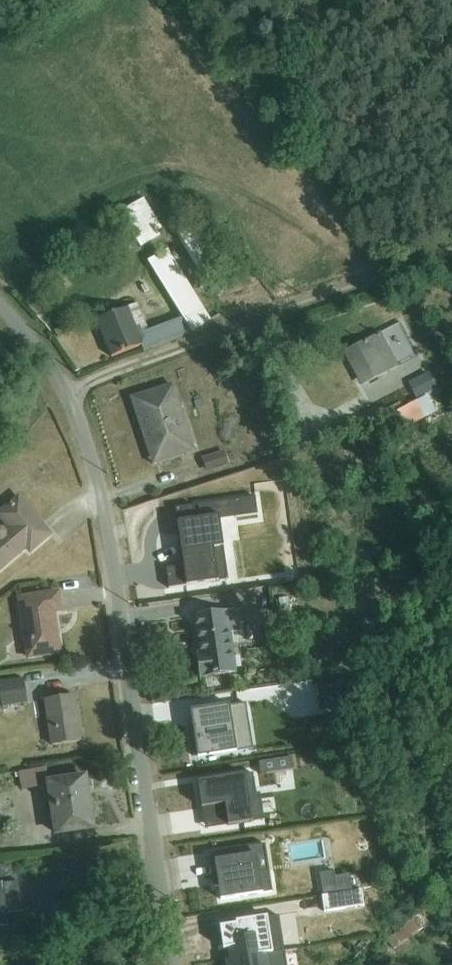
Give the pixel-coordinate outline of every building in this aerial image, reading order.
[(142,249),(165,233),(144,199),(120,215),(142,249)] [(228,269),(200,224),(178,237),(205,284),(228,269)] [(192,333),(211,321),(168,251),(148,263),(183,319),(149,331),(139,305),(97,322),(112,359),(142,347),(143,350),(144,352),(193,334),(192,333)] [(400,325),(381,335),(398,366),(417,356),(400,325)] [(386,376),(399,369),(398,366),(381,335),(380,334),(367,342),(343,354),(361,388),(386,376)] [(430,374),(409,384),(418,402),(397,413),(406,431),(438,414),(429,396),(438,391),(430,374)] [(161,464),(196,452),(175,387),(133,400),(150,454),(149,455),(150,457),(158,454),(161,464)] [(225,452),(202,459),(207,475),(230,467),(225,452)] [(184,568),(167,571),(169,591),(229,582),(220,520),(257,515),(255,499),(198,507),(200,520),(185,523),(177,524),(184,568)] [(26,551),(29,555),(50,536),(37,521),(35,517),(34,515),(32,515),(19,500),(0,517),(0,521),(5,529),(0,529),(0,574),(26,551)] [(200,520),(198,507),(176,510),(177,524),(185,523),(200,520)] [(58,594),(18,601),(26,660),(60,655),(58,638),(57,637),(56,636),(55,631),(56,630),(56,629),(56,628),(54,613),(61,612),(58,594)] [(237,674),(232,642),(234,642),(233,635),(240,634),(237,614),(195,620),(200,657),(198,658),(201,680),(237,674)] [(29,704),(25,679),(0,683),(0,695),(2,708),(29,704)] [(73,697),(44,701),(51,748),(80,743),(73,697)] [(252,702),(197,706),(200,753),(255,749),(252,702)] [(47,770),(20,774),(23,790),(47,786),(46,784),(49,784),(47,770)] [(228,826),(265,822),(259,772),(200,779),(204,806),(226,804),(228,826)] [(49,784),(46,784),(47,786),(54,836),(93,830),(85,778),(49,784)] [(225,900),(273,893),(267,852),(219,859),(225,900)] [(9,927),(8,914),(24,912),(19,883),(3,885),(0,885),(0,928),(9,927)] [(413,922),(387,941),(394,951),(420,931),(413,922)] [(290,951),(230,959),(231,964),(291,964),(290,951)]
